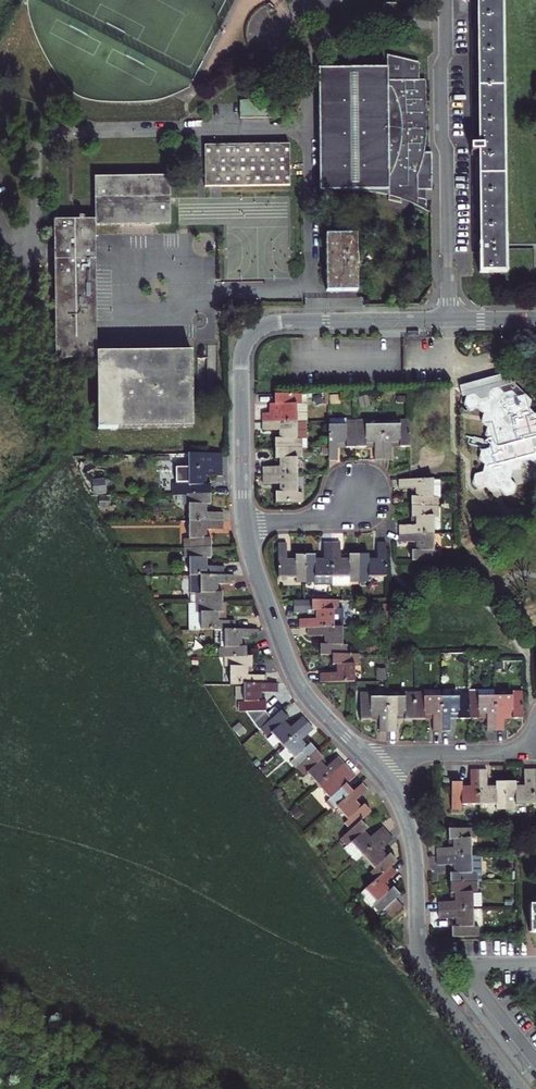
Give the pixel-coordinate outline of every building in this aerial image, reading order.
[(480,272),(507,272),(503,0),(476,0),(480,272)] [(387,57),(387,69),(316,69),(318,191),(352,191),(356,192),(373,191),(389,193),(388,197),(402,199),(403,196),(410,198),(427,207),(427,195),(418,193),(418,186),(427,186),(432,186),(432,158),(423,158),(427,137),(426,85),(418,85),(418,82),(418,64),(387,57)] [(278,100),(238,101),(239,118),(279,118),(278,100)] [(206,187),(292,186),(292,144),(205,147),(206,187)] [(107,429),(202,426),(199,349),(104,352),(100,228),(174,225),(172,177),(99,179),(100,222),(90,222),(90,218),(84,218),(84,223),(59,223),(63,361),(105,359),(107,429)] [(427,195),(427,186),(418,186),(418,193),(427,195)] [(330,290),(362,288),(359,233),(327,235),(330,290)] [(532,457),(535,462),(535,412),(530,406),(531,399),(525,393),(518,396),(512,389),(504,392),(498,386),(490,389),(489,396),(481,398),(476,393),(470,395),(467,404),(472,409),(480,407),(485,412),(483,420),(490,425),(487,433),(494,438),(491,446),(483,449),(481,456),(487,462),(485,471),(476,474),(475,482),(481,488),(496,483),(506,495),(515,492),(516,486),(510,480),(512,471),(521,468),(522,460),(532,457)] [(305,392),(274,393),(275,403),(270,403),(270,413),(263,413),(263,422),(297,422),(306,421),(305,392)] [(358,448),(357,421),(348,421),(348,426),(330,426),(330,448),(330,461),(339,461),(339,444),(348,444),(348,449),(358,448)] [(366,444),(374,444),(374,448),(374,460),(384,460),(384,426),(365,426),(365,421),(357,421),(358,448),(366,448),(366,444)] [(394,443),(402,443),(402,448),(412,448),(412,421),(402,421),(402,426),(384,426),(384,460),(393,460),(394,443)] [(297,422),(263,422),(263,431),(280,431),(280,440),(275,440),(275,448),(303,448),(303,440),(298,440),(297,422)] [(280,457),(280,466),(264,466),(264,475),(298,475),(298,457),(303,457),(303,448),(275,448),(275,457),(280,457)] [(222,449),(188,451),(188,483),(183,483),(183,492),(211,492),(211,483),(205,483),(205,474),(222,474),(222,449)] [(298,494),(298,475),(264,475),(264,485),(281,484),(281,494),(276,494),(276,503),(303,503),(303,493),(298,494)] [(412,488),(417,488),(417,498),(412,498),(412,507),(440,507),(440,498),(435,498),(435,479),(401,480),(401,489),(412,488)] [(92,492),(105,492),(105,480),(92,480),(92,492)] [(206,510),(206,500),(211,500),(211,492),(183,492),(184,501),(189,500),(189,519),(223,518),(223,510),(206,510)] [(418,516),(418,524),(413,524),(401,524),(401,534),(435,534),(435,515),(440,515),(440,507),(412,507),(413,516),(418,516)] [(223,518),(189,519),(189,537),(185,537),(185,546),(213,546),(212,537),(207,537),(207,529),(223,528),(223,518)] [(418,543),(418,552),(413,552),(413,561),(440,561),(440,552),(435,552),(435,534),(401,534),(402,543),(418,543)] [(323,561),(314,561),(314,556),(305,556),(305,583),(314,583),(314,579),(332,579),(332,544),(322,544),(323,561)] [(351,561),(343,561),(343,544),(332,544),(332,579),(351,579),(351,583),(359,583),(359,556),(351,556),(351,561)] [(359,556),(359,583),(369,583),(369,579),(387,579),(387,544),(378,544),(378,561),(369,561),(369,556),(359,556)] [(296,561),(287,561),(287,545),(277,545),(278,579),(296,579),(296,583),(305,583),(305,556),(296,557),(296,561)] [(213,546),(185,546),(185,556),(190,556),(190,573),(203,573),(224,573),(224,564),(208,565),(208,555),(213,555),(213,546)] [(224,573),(203,573),(203,592),(198,592),(198,600),(225,600),(225,592),(221,592),(220,583),(236,583),(236,573),(224,573)] [(225,600),(198,600),(199,610),(203,610),(204,628),(226,628),(237,627),(237,619),(221,619),(221,610),(225,610),(225,600)] [(311,609),(316,609),(316,618),(300,618),(300,628),(311,628),(334,627),(334,609),(339,609),(339,600),(333,600),(310,600),(311,609)] [(344,627),(343,609),(339,609),(334,609),(334,627),(344,627)] [(237,627),(226,628),(226,646),(222,647),(222,655),(227,655),(249,655),(249,646),(244,646),(243,638),(261,637),(260,627),(237,627)] [(344,646),(344,627),(334,627),(311,628),(311,638),(327,638),(327,646),(322,646),(322,655),(333,655),(349,655),(349,646),(344,646)] [(227,664),(232,664),(232,682),(244,682),(267,681),(267,672),(255,672),(250,672),(250,664),(254,664),(254,655),(249,655),(227,655),(227,664)] [(352,683),(356,683),(355,664),(360,664),(360,655),(349,655),(333,655),(334,664),(338,664),(338,673),(321,673),(321,683),(352,683)] [(268,700),(262,700),(262,691),(279,691),(279,681),(267,681),(244,682),(245,700),(240,700),(240,709),(268,708),(268,700)] [(525,718),(524,691),(515,691),(515,696),(496,696),(497,730),(506,730),(506,718),(506,713),(515,713),(515,718),(525,718)] [(389,731),(389,697),(370,697),(370,692),(361,692),(361,720),(370,720),(370,715),(378,715),(378,731),(389,731)] [(416,719),(416,692),(406,692),(406,697),(389,697),(389,731),(397,731),(397,719),(397,714),(406,714),(406,719),(416,719)] [(424,692),(416,692),(416,719),(424,719),(424,714),(432,714),(433,719),(433,731),(443,731),(442,697),(424,697),(424,692)] [(470,719),(470,692),(459,692),(460,697),(442,697),(443,731),(451,731),(451,719),(451,714),(460,714),(460,719),(470,719)] [(497,730),(496,696),(478,696),(478,692),(470,692),(470,719),(478,719),(478,713),(487,713),(487,730),(497,730)] [(271,731),(283,745),(308,722),(302,715),(290,726),(284,720),(288,716),(282,710),(262,728),(267,735),(271,731)] [(308,722),(283,745),(292,754),(304,743),(302,740),(314,729),(308,722)] [(296,767),(317,749),(311,742),(307,746),(304,743),(292,754),(293,757),(290,760),(296,767)] [(317,784),(343,761),(338,754),(324,766),(319,759),(323,756),(317,749),(296,767),(302,774),(306,771),(317,784)] [(335,805),(352,789),(346,783),(343,786),(337,780),(350,768),(343,761),(317,784),(329,798),(326,801),(332,808),(335,805)] [(460,787),(460,782),(452,782),(452,809),(460,809),(460,804),(479,804),(479,770),(469,770),(469,782),(469,787),(460,787)] [(479,770),(479,804),(497,804),(497,809),(507,809),(507,781),(497,781),(497,787),(488,786),(488,770),(479,770)] [(507,781),(507,809),(515,809),(515,804),(534,804),(534,770),(525,770),(525,781),(525,787),(516,787),(516,781),(507,781)] [(361,819),(370,811),(364,804),(360,807),(354,800),(367,789),(361,782),(352,789),(335,805),(347,819),(343,822),(350,829),(361,819)] [(350,829),(340,837),(345,843),(349,839),(361,854),(387,831),(381,824),(368,836),(362,829),(366,825),(361,819),(350,829)] [(479,837),(479,828),(451,828),(452,837),(457,837),(457,845),(452,846),(440,846),(441,856),(474,856),(474,837),(479,837)] [(387,831),(361,854),(373,867),(370,870),(375,877),(390,863),(396,858),(390,852),(386,856),(380,849),(384,845),(393,838),(387,831)] [(386,856),(390,852),(384,845),(380,849),(386,856)] [(452,873),(452,882),(480,882),(480,873),(474,873),(474,856),(441,856),(441,864),(452,864),(458,864),(458,873),(452,873)] [(399,891),(393,884),(389,888),(383,881),(387,878),(396,870),(390,863),(375,877),(365,886),(376,900),(373,903),(378,909),(399,891)] [(389,888),(393,884),(387,878),(383,881),(389,888)] [(441,900),(441,909),(475,909),(475,891),(480,891),(480,882),(452,882),(452,891),(457,891),(458,900),(452,900),(441,900)] [(475,909),(441,909),(441,919),(453,919),(458,919),(458,928),(453,928),(453,937),(480,937),(480,928),(475,928),(475,909)]
